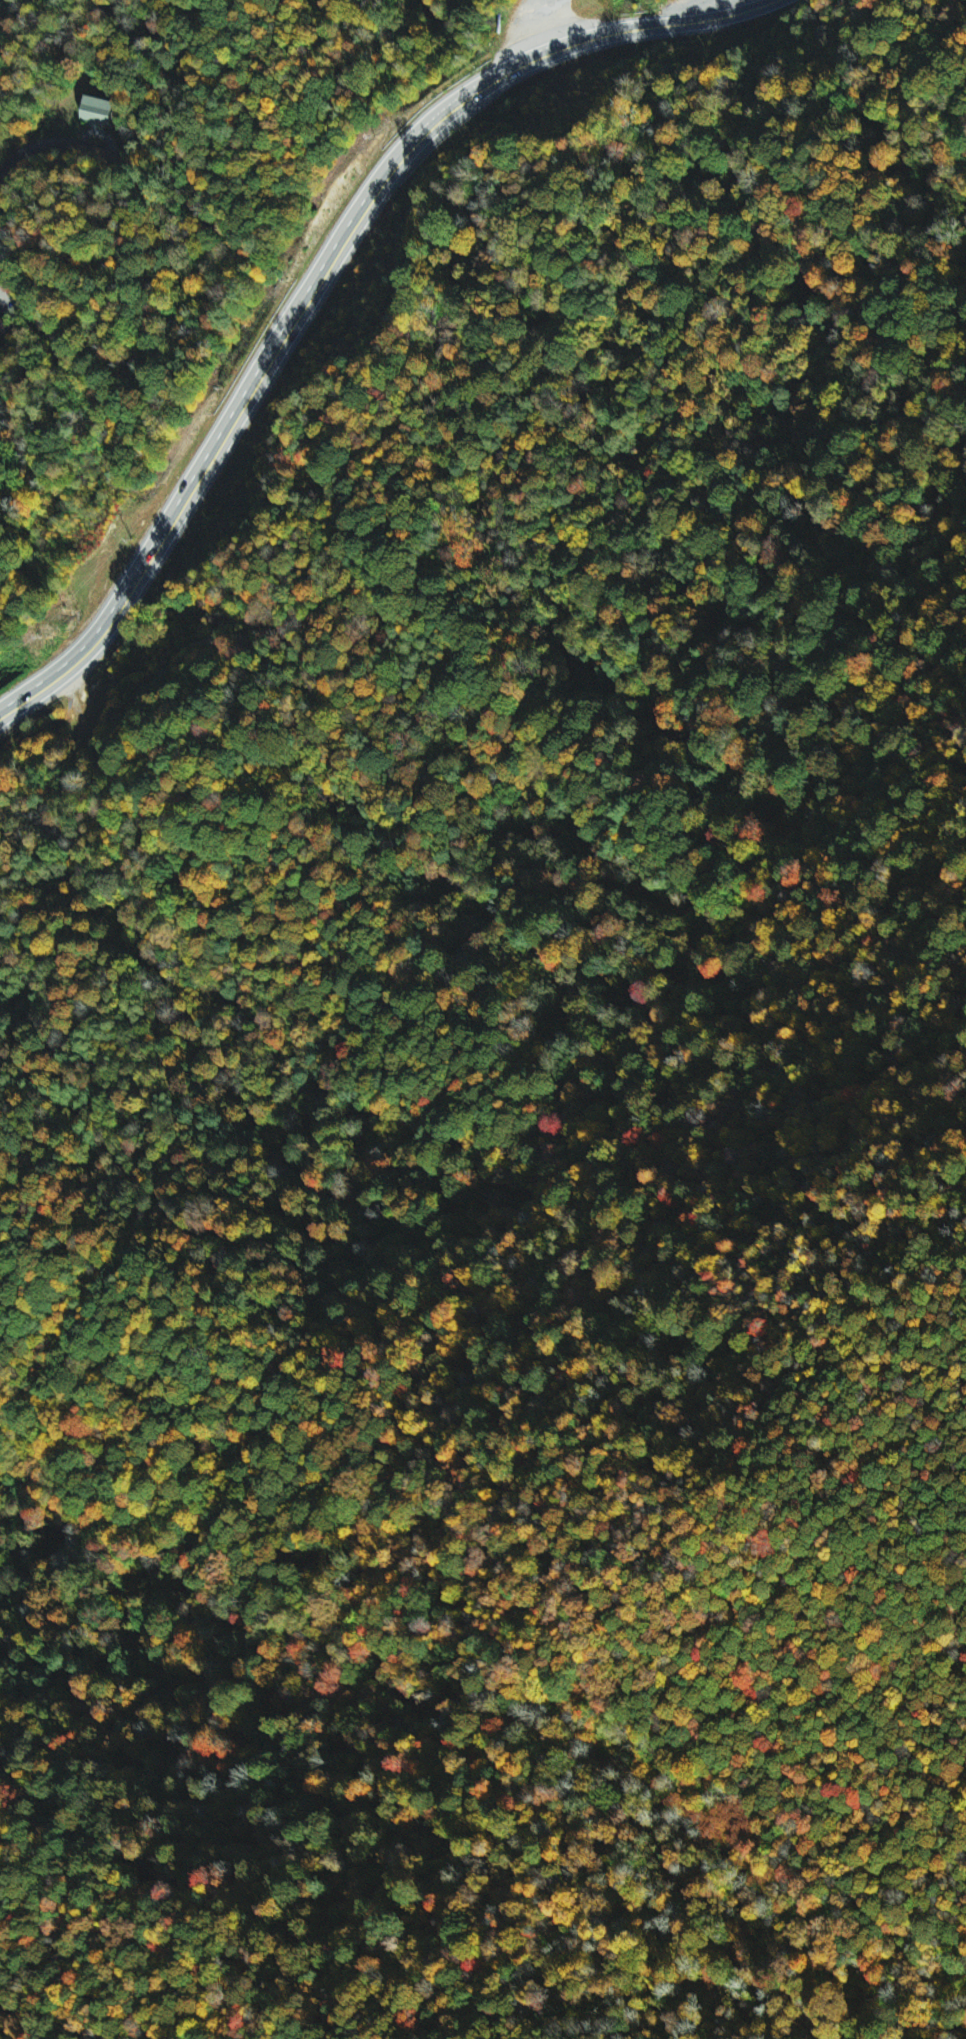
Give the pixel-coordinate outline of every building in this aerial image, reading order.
[(82,120),(91,122),(90,127),(103,130),(104,125),(112,127),(116,113),(121,114),(124,105),(88,95),(82,120)]
